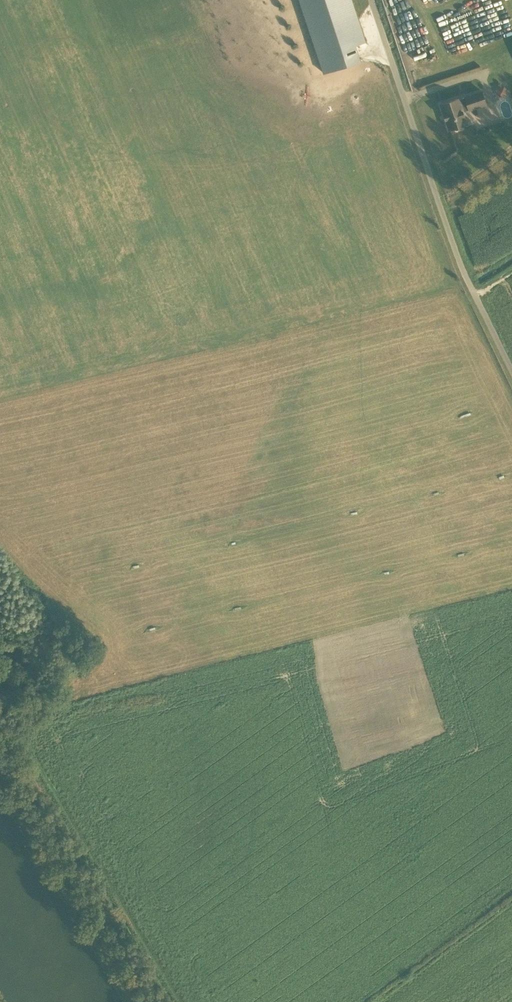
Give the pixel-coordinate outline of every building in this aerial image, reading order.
[(322,74),(358,62),(353,46),(363,43),(348,0),(297,0),(322,74)] [(504,84),(496,87),(499,96),(507,93),(504,84)] [(487,104),(482,90),(464,96),(464,97),(460,98),(460,97),(441,103),(449,129),(468,123),(464,110),(468,109),(469,110),(487,104)]
